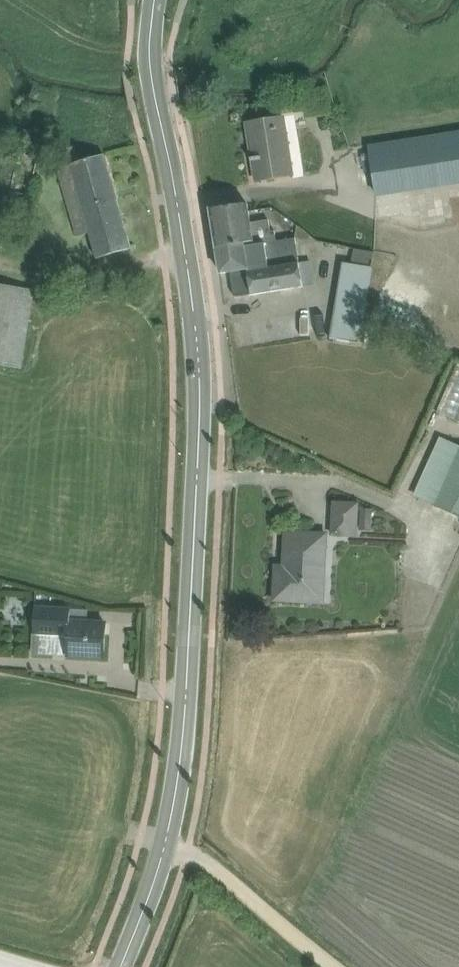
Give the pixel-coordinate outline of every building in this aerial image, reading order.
[(253,182),(292,176),(283,116),(244,122),(253,182)] [(358,143),(367,199),(458,185),(458,128),(358,143)] [(89,260),(131,248),(104,153),(62,165),(89,260)] [(246,292),(317,283),(313,258),(297,260),(294,238),(279,240),(276,217),(248,220),(245,201),(206,207),(215,272),(242,269),(246,292)] [(362,335),(372,263),(345,259),(335,331),(362,335)] [(40,285),(0,276),(0,365),(20,370),(40,285)] [(426,485),(458,500),(458,434),(451,430),(426,485)] [(268,600),(323,603),(327,533),(282,531),(281,566),(270,565),(268,600)] [(27,655),(101,658),(102,622),(69,620),(70,608),(29,606),(27,655)]
